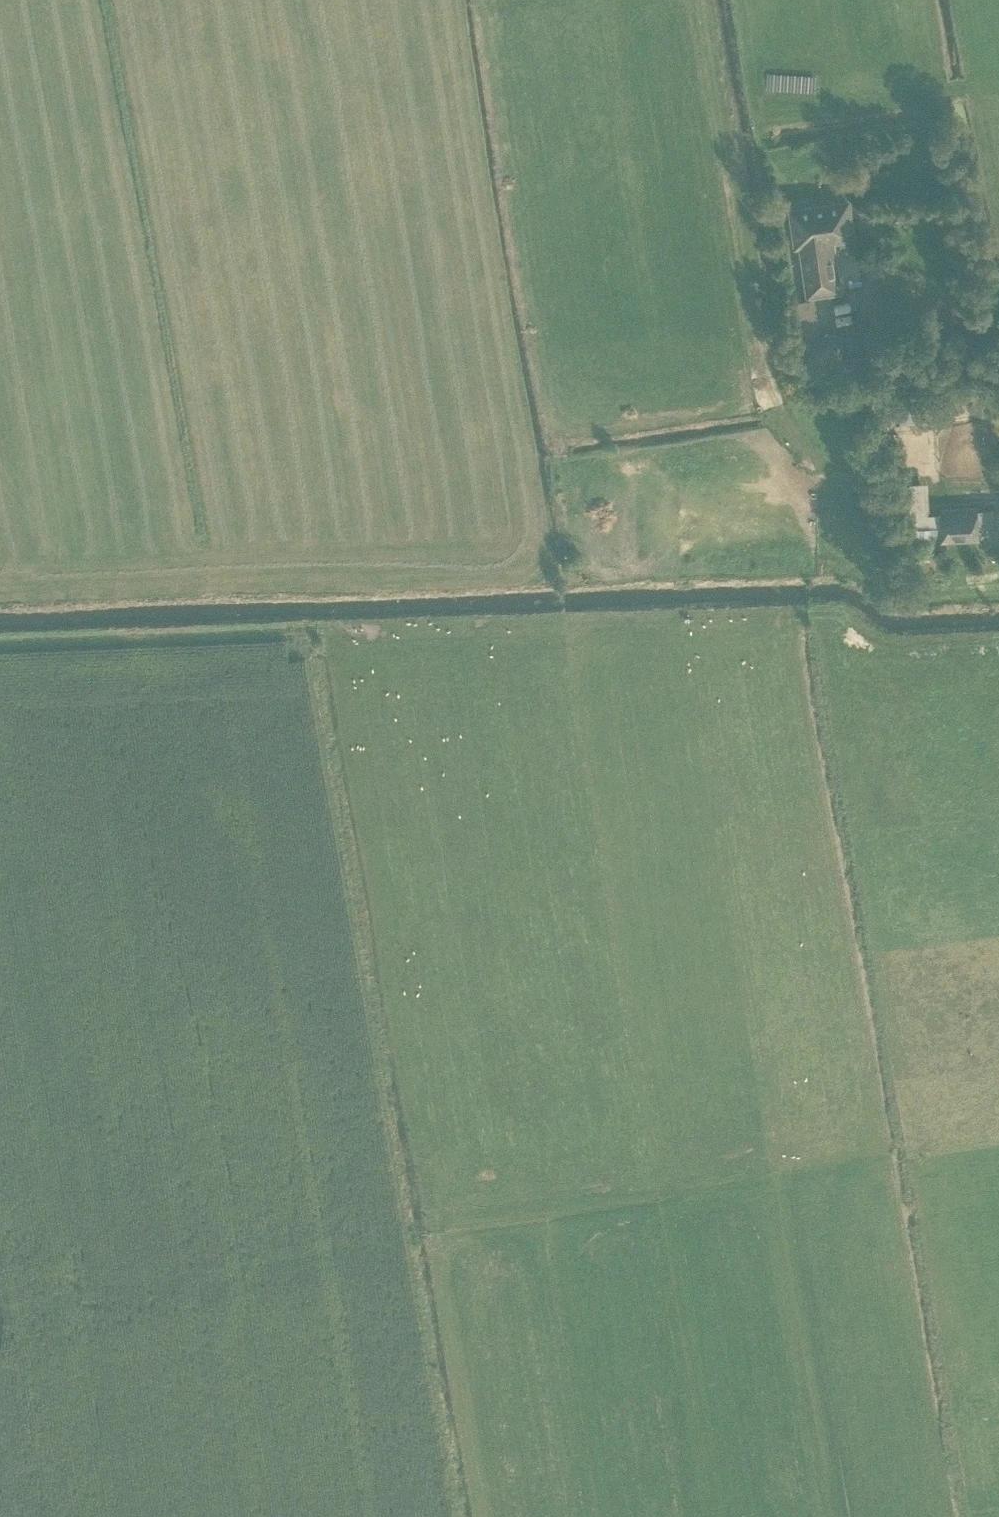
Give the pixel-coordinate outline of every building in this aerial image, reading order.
[(854,240),(848,199),(786,209),(793,249),(797,249),(805,298),(840,292),(833,243),(854,240)] [(830,299),(831,309),(848,307),(847,297),(830,299)] [(818,335),(812,298),(793,301),(805,384),(844,378),(837,332),(818,335)] [(955,413),(952,391),(912,396),(911,394),(897,396),(897,397),(886,399),(867,401),(870,425),(899,421),(900,422),(915,420),(915,419),(955,413)] [(978,509),(978,506),(940,508),(940,511),(925,512),(924,484),(895,485),(898,547),(902,547),(932,545),(931,532),(941,531),(941,539),(979,537),(979,525),(994,524),(994,508),(978,509)]
